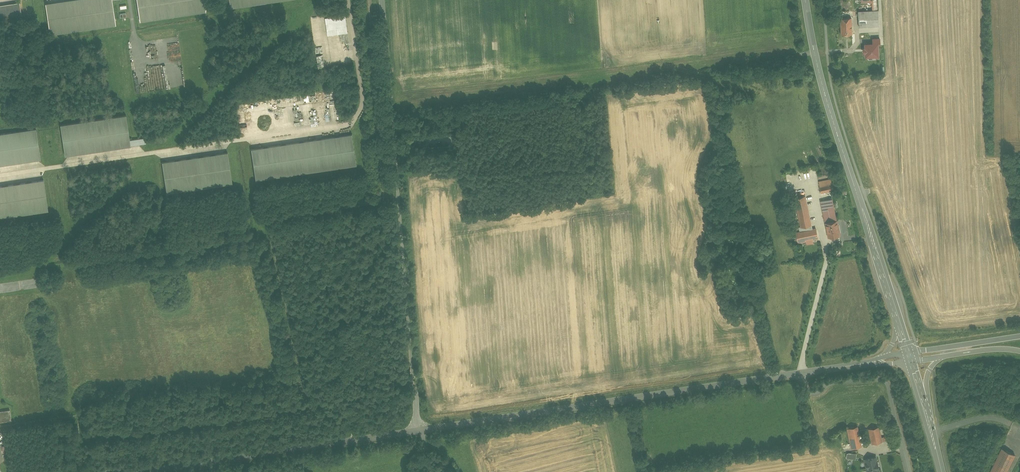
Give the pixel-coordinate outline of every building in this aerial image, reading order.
[(115,27),(114,22),(111,2),(111,0),(85,0),(46,6),(44,6),(49,37),(115,27)] [(204,0),(136,0),(139,23),(206,13),(204,0)] [(295,0),(228,0),(230,10),(295,0)] [(21,20),(19,4),(17,5),(0,7),(0,23),(21,20)] [(873,12),(858,13),(859,29),(880,28),(879,12),(878,12),(873,12)] [(325,17),(327,35),(348,32),(345,14),(325,17)] [(851,18),(840,18),(841,34),(852,34),(851,18)] [(852,34),(841,34),(842,45),(853,45),(852,34)] [(864,47),(864,53),(865,53),(865,57),(879,56),(878,44),(880,44),(880,38),(873,39),(873,43),(864,43),(864,47)] [(126,117),(59,127),(64,158),(67,157),(130,148),(130,147),(129,141),(126,117)] [(41,161),(36,130),(0,135),(0,167),(38,162),(41,161)] [(251,151),(250,151),(255,183),(357,168),(352,136),(351,136),(251,151)] [(145,139),(129,141),(130,147),(138,146),(145,145),(145,139)] [(165,196),(232,186),(227,154),(226,155),(162,164),(161,164),(165,196)] [(831,179),(819,181),(821,193),(840,189),(839,182),(832,183),(831,179)] [(48,213),(43,181),(0,188),(0,220),(48,213)] [(805,196),(795,198),(800,223),(798,223),(800,231),(812,229),(811,225),(805,196)] [(832,198),(821,200),(824,217),(825,222),(837,220),(832,198)] [(837,220),(825,222),(827,231),(828,237),(832,236),(833,238),(839,236),(839,235),(840,235),(837,220)] [(800,231),(791,233),(793,243),(818,238),(816,228),(812,229),(800,231)] [(11,422),(9,411),(0,413),(0,424),(11,422)] [(857,426),(847,428),(852,448),(862,446),(857,426)] [(879,426),(869,429),(872,444),(882,442),(880,433),(879,426)] [(1002,448),(990,471),(1006,471),(1015,454),(1002,448)] [(863,457),(867,471),(879,471),(875,454),(863,457)]
